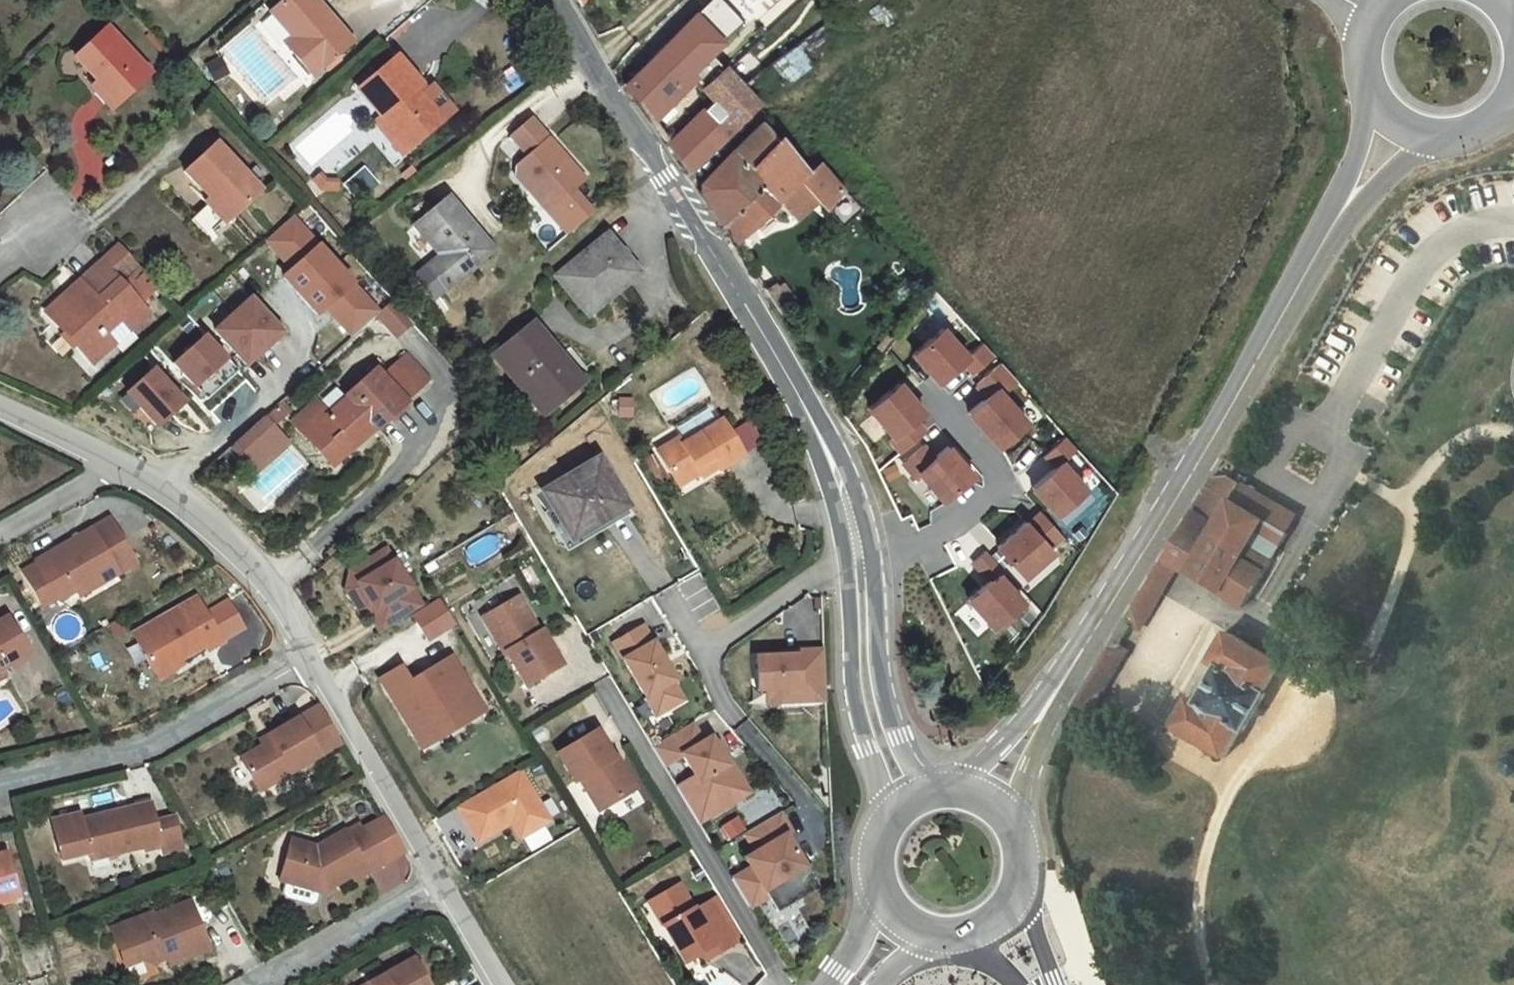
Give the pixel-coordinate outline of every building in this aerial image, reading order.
[(351,43),(313,0),(286,0),(272,12),(294,38),(300,45),(292,52),(313,76),(324,66),(337,55),(351,43)] [(696,14),(722,41),(744,21),(723,0),(710,0),(696,14)] [(802,0),(743,0),(771,30),(802,0)] [(640,103),(652,121),(672,101),(666,95),(674,88),(690,72),(710,53),(722,41),(696,14),(624,86),(640,103)] [(100,80),(120,101),(150,74),(107,28),(76,57),(98,81),(100,80)] [(814,32),(794,47),(807,65),(828,50),(814,32)] [(300,45),(294,38),(286,45),(292,52),(300,45)] [(752,44),(731,60),(748,82),(769,66),(752,44)] [(807,65),(794,47),(771,64),(786,83),(808,66),(807,65)] [(713,101),(735,82),(723,68),(710,53),(690,72),(713,101)] [(342,61),(337,55),(324,66),(329,72),(342,61)] [(408,149),(442,121),(414,89),(419,85),(396,58),(370,80),(360,88),(358,90),(381,117),(408,149)] [(219,59),(206,66),(214,82),(227,75),(219,59)] [(355,82),(360,88),(370,80),(365,74),(355,82)] [(112,109),(120,101),(100,80),(98,81),(92,87),(112,109)] [(758,106),(735,82),(713,101),(678,137),(677,135),(675,134),(674,133),(673,133),(671,133),(666,137),(664,139),(674,153),(685,168),(695,167),(723,139),(758,106)] [(426,92),(419,85),(414,89),(442,121),(453,112),(432,87),(426,92)] [(674,88),(666,95),(672,101),(679,93),(674,88)] [(408,149),(381,117),(375,122),(402,155),(408,149)] [(531,119),(511,137),(528,158),(516,167),(516,177),(547,213),(584,181),(531,119)] [(779,135),(763,122),(733,149),(750,164),(779,135)] [(779,135),(750,164),(733,149),(712,172),(701,183),(701,190),(716,213),(737,242),(774,206),(777,210),(781,206),(793,219),(816,199),(825,209),(826,208),(842,226),(861,208),(842,189),(818,162),(806,173),(787,146),(791,143),(782,131),(779,135)] [(184,172),(208,197),(230,220),(261,191),(216,142),(184,172)] [(322,190),(336,191),(337,181),(332,180),(326,180),(321,174),(314,180),(322,190)] [(223,227),(230,220),(208,197),(201,204),(223,227)] [(432,212),(416,225),(442,256),(428,267),(446,289),(491,251),(449,198),(440,206),(432,212)] [(429,208),(432,212),(440,206),(436,202),(429,208)] [(292,217),(266,240),(292,269),(326,307),(353,336),(377,314),(292,217)] [(638,274),(606,235),(556,277),(587,315),(638,274)] [(120,245),(101,262),(105,266),(123,249),(120,245)] [(61,306),(49,316),(92,364),(148,314),(140,305),(159,288),(135,262),(123,249),(105,266),(101,262),(80,281),(84,285),(72,296),(68,292),(57,302),(61,306)] [(326,307),(292,269),(284,277),(317,314),(326,307)] [(80,281),(68,292),(72,296),(84,285),(80,281)] [(214,332),(252,370),(290,332),(253,294),(214,332)] [(392,300),(377,314),(396,334),(410,321),(392,300)] [(46,312),(49,316),(61,306),(57,302),(46,312)] [(532,323),(497,352),(547,412),(582,383),(532,323)] [(943,328),(913,354),(939,383),(962,361),(973,373),(993,355),(982,342),(967,356),(943,328)] [(205,335),(173,364),(205,400),(237,371),(205,335)] [(541,417),(547,412),(497,352),(491,358),(541,417)] [(430,381),(405,353),(394,363),(396,365),(382,378),(405,403),(430,381)] [(1017,381),(1000,362),(976,384),(987,396),(968,412),(998,446),(1026,421),(1002,394),(1017,381)] [(154,369),(130,391),(142,405),(139,408),(156,427),(184,402),(154,369)] [(319,451),(320,452),(333,440),(346,454),(375,427),(377,429),(405,403),(382,378),(375,371),(347,397),(348,399),(329,416),(316,402),(293,423),(319,451)] [(898,384),(868,410),(892,438),(888,441),(899,454),(924,433),(913,420),(922,413),(898,384)] [(632,400),(620,400),(619,416),(631,416),(632,400)] [(277,405),(262,418),(273,430),(287,417),(277,405)] [(262,418),(233,445),(240,452),(254,468),(280,445),(280,438),(273,430),(262,418)] [(678,439),(657,453),(678,487),(699,474),(715,464),(718,468),(719,470),(742,455),(742,454),(729,434),(721,421),(699,434),(682,445),(678,439)] [(691,421),(673,432),(678,439),(682,445),(699,434),(691,421)] [(747,422),(729,434),(742,454),(759,443),(747,422)] [(1077,448),(1065,434),(1044,453),(1056,465),(1032,486),(1056,514),(1086,487),(1062,461),(1077,448)] [(333,466),(346,454),(333,440),(320,452),(319,451),(306,464),(317,477),(331,464),(333,466)] [(240,452),(233,445),(229,449),(236,456),(240,452)] [(923,447),(902,465),(913,478),(918,474),(942,502),(972,476),(959,461),(947,447),(933,459),(923,447)] [(652,455),(644,460),(660,485),(668,480),(652,455)] [(539,495),(560,531),(566,527),(572,537),(624,507),(625,506),(598,460),(539,495)] [(715,464),(699,474),(702,479),(718,468),(715,464)] [(1213,476),(1164,559),(1178,567),(1244,607),(1287,533),(1284,531),(1231,500),(1241,483),(1228,476),(1215,477),(1213,476)] [(1284,531),(1294,514),(1241,483),(1231,500),(1284,531)] [(566,527),(560,531),(570,548),(628,513),(624,507),(572,537),(566,527)] [(1025,522),(997,548),(1023,577),(1051,551),(1048,548),(1061,536),(1040,512),(1027,524),(1025,522)] [(512,519),(505,523),(510,531),(517,527),(512,519)] [(75,591),(114,570),(117,576),(136,565),(110,520),(36,562),(37,564),(22,572),(42,607),(57,599),(58,601),(75,591)] [(386,547),(350,570),(375,610),(369,613),(380,632),(423,607),(386,547)] [(985,551),(972,562),(988,580),(967,600),(993,628),(1022,601),(998,575),(1003,571),(985,551)] [(117,576),(114,570),(75,591),(79,597),(117,576)] [(375,610),(350,570),(346,590),(362,617),(369,613),(375,610)] [(531,625),(534,624),(518,596),(483,617),(504,653),(506,652),(526,686),(562,665),(541,630),(539,632),(536,633),(531,625)] [(222,643),(196,598),(132,635),(155,674),(179,660),(204,646),(207,651),(222,643)] [(11,624),(7,617),(0,621),(0,631),(11,624)] [(28,654),(11,624),(0,631),(0,676),(3,674),(1,670),(28,654)] [(642,625),(613,642),(645,696),(655,691),(665,709),(682,698),(671,681),(674,679),(642,625)] [(1281,663),(1227,631),(1209,661),(1218,666),(1198,701),(1189,696),(1171,726),(1225,758),(1241,730),(1244,731),(1267,692),(1264,691),(1281,663)] [(781,655),(755,656),(756,689),(766,689),(780,688),(780,701),(824,700),(822,649),(796,650),(796,655),(781,655)] [(179,660),(155,674),(158,679),(182,665),(179,660)] [(405,670),(382,683),(420,746),(442,732),(438,726),(457,715),(461,721),(483,708),(454,660),(413,685),(405,670)] [(780,688),(766,689),(767,702),(780,701),(780,688)] [(1096,695),(1085,689),(1075,705),(1086,711),(1096,695)] [(655,691),(645,696),(656,714),(665,709),(655,691)] [(319,706),(270,736),(272,741),(263,746),(241,759),(259,791),(341,742),(319,706)] [(457,715),(438,726),(442,732),(461,721),(457,715)] [(691,722),(651,745),(663,765),(682,754),(694,774),(675,786),(697,822),(729,803),(719,787),(734,777),(714,743),(709,736),(702,741),(691,722)] [(575,781),(580,778),(599,810),(634,789),(623,769),(618,772),(611,760),(613,758),(597,731),(559,754),(575,781)] [(272,741),(270,736),(260,741),(263,746),(272,741)] [(717,741),(714,743),(734,777),(719,787),(729,803),(748,791),(717,741)] [(1502,760),(1501,770),(1509,775),(1513,773),(1513,758),(1510,756),(1502,760)] [(519,769),(456,805),(477,841),(505,825),(502,820),(508,817),(519,837),(548,820),(519,769)] [(82,820),(80,814),(52,821),(61,859),(90,852),(92,860),(146,847),(147,851),(162,847),(156,822),(151,804),(82,820)] [(778,812),(744,832),(755,851),(745,857),(750,866),(731,878),(748,907),(768,896),(764,889),(803,866),(784,835),(790,831),(778,812)] [(345,829),(316,846),(292,840),(285,863),(280,879),(280,881),(285,882),(320,892),(322,893),(324,886),(335,879),(338,883),(351,875),(354,880),(405,851),(385,816),(363,828),(349,836),(345,829)] [(156,822),(162,847),(163,854),(182,849),(175,818),(156,822)] [(736,819),(723,827),(730,838),(743,830),(736,819)] [(359,821),(345,829),(349,836),(363,828),(359,821)] [(18,896),(6,853),(0,855),(0,902),(18,896)] [(271,859),(266,875),(280,879),(285,863),(271,859)] [(223,861),(215,866),(221,877),(229,872),(223,861)] [(351,875),(338,883),(347,899),(361,891),(354,880),(351,875)] [(320,892),(285,882),(283,890),(285,894),(314,902),(318,900),(320,892)] [(673,921),(663,926),(685,963),(700,954),(715,945),(719,952),(734,943),(733,940),(742,935),(719,896),(694,910),(679,885),(659,897),(673,921)] [(673,921),(659,897),(649,902),(663,926),(673,921)] [(190,902),(154,917),(152,914),(111,930),(125,966),(141,959),(154,966),(158,958),(167,955),(170,964),(209,948),(190,902)] [(715,945),(700,954),(704,961),(719,952),(715,945)] [(413,959),(368,984),(428,984),(413,959)]
